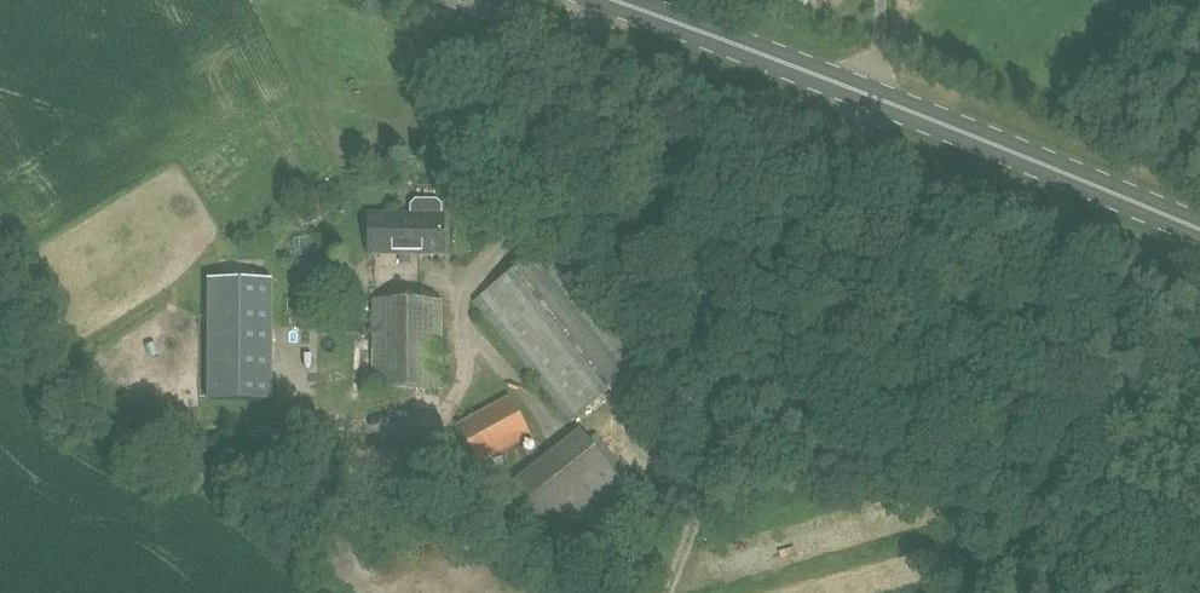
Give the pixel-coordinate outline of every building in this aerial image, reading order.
[(409,205),(409,217),(370,216),(370,253),(443,254),(443,217),(440,217),(440,206),(435,200),(414,200),(409,205)] [(477,303),(571,422),(650,359),(556,240),(477,303)] [(272,280),(209,280),(208,401),(271,401),(272,280)] [(335,281),(320,281),(320,299),(334,299),(335,281)] [(375,301),(373,388),(441,389),(443,302),(375,301)] [(510,398),(458,426),(479,465),(532,436),(510,398)] [(517,472),(528,487),(584,443),(573,429),(517,472)] [(595,438),(524,493),(559,539),(631,483),(595,438)]
